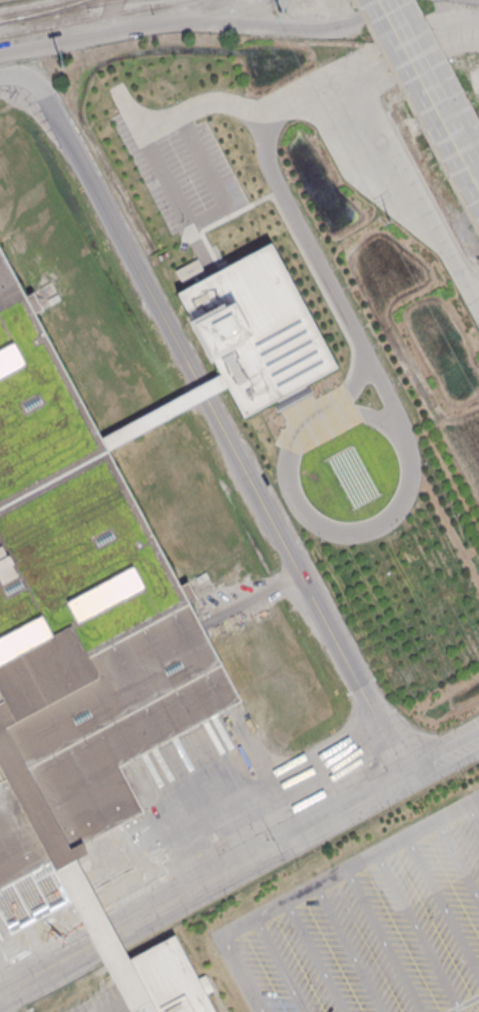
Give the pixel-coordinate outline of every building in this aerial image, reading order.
[(337,367),(269,243),(227,264),(212,271),(176,292),(192,323),(208,355),(218,373),(225,385),(242,417),(337,367)] [(6,956),(0,945),(0,250),(25,295),(32,292),(42,309),(35,313),(100,437),(106,449),(179,584),(188,601),(198,619),(199,623),(203,630),(240,700),(118,764),(141,811),(117,823),(131,851),(145,856),(160,847),(166,856),(159,860),(165,871),(100,906),(79,917),(6,956)] [(174,269),(196,258),(203,272),(181,282),(174,269)] [(127,957),(131,965),(110,976),(79,917),(100,906),(127,957)] [(202,994),(212,1011),(130,1011),(110,976),(131,965),(127,957),(171,936),(195,980),(202,994)] [(195,980),(205,975),(212,989),(202,994),(195,980)]
